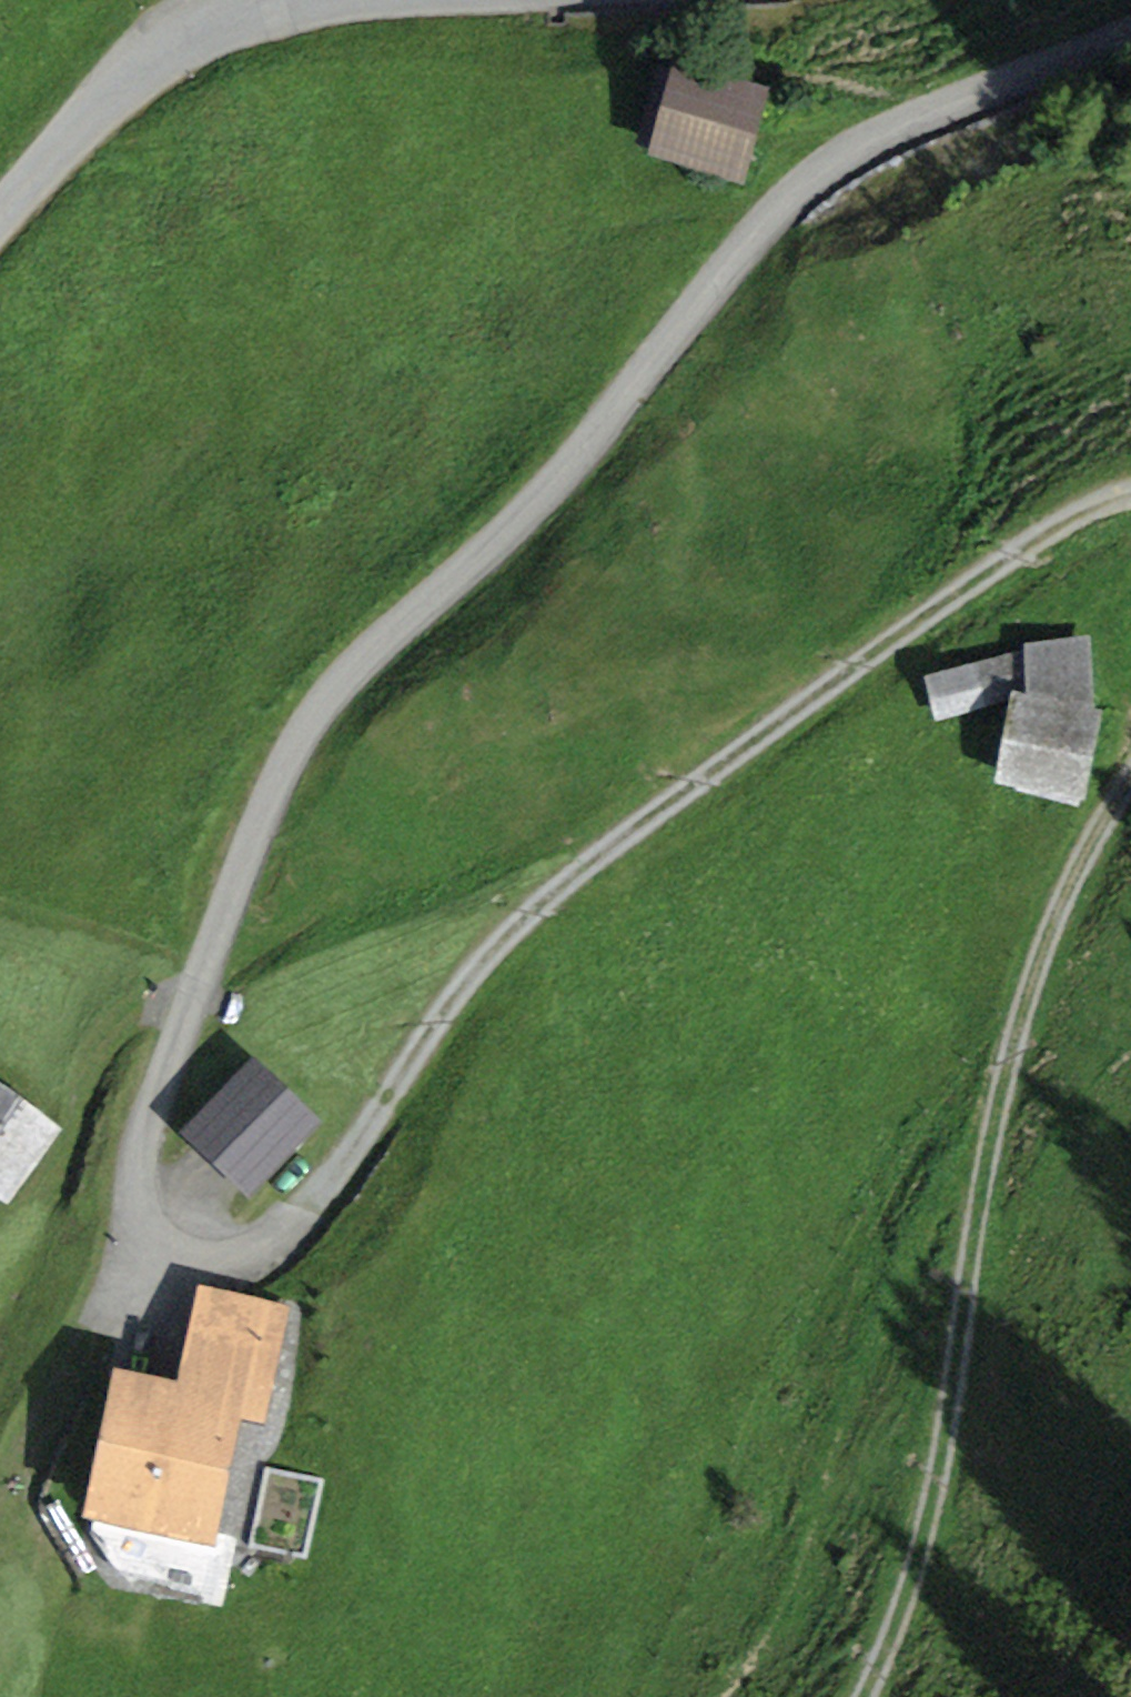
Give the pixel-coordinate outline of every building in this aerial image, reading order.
[(768,96),(682,67),(654,150),(739,179),(768,96)] [(1084,655),(1034,650),(1020,775),(1069,781),(1084,655)] [(929,665),(937,711),(995,702),(988,655),(929,665)] [(335,1125),(271,1059),(194,1134),(257,1199),(335,1125)] [(18,1197),(69,1129),(0,1077),(0,1183),(18,1197)] [(226,1274),(210,1366),(133,1352),(106,1504),(232,1527),(252,1413),(298,1421),(321,1291),(226,1274)]
